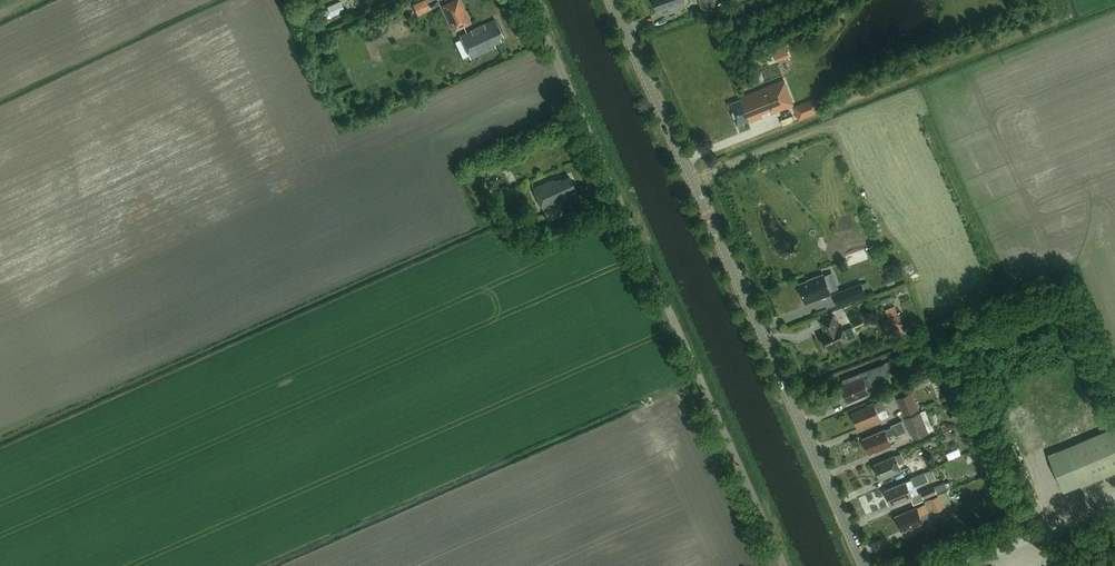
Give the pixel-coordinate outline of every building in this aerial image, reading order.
[(431,10),(426,0),(423,0),(412,5),(417,16),(431,10)] [(454,32),(470,25),(459,0),(455,0),(442,5),(454,32)] [(658,13),(683,3),(682,0),(653,0),(658,13)] [(713,0),(698,0),(703,12),(716,7),(713,0)] [(331,17),(345,11),(341,2),(327,7),(331,17)] [(496,19),(461,35),(471,57),(494,46),(493,44),(497,42),(496,41),(500,39),(498,35),(502,33),(496,19)] [(789,57),(785,46),(772,51),(777,62),(789,57)] [(794,106),(784,81),(740,98),(750,123),(765,118),(763,114),(769,112),(771,115),(794,106)] [(816,100),(795,110),(799,120),(820,111),(817,104),(816,100)] [(555,180),(534,189),(543,209),(565,200),(563,196),(576,190),(570,177),(562,181),(561,178),(555,181),(555,180)] [(551,229),(548,222),(535,228),(538,235),(551,229)] [(896,273),(887,277),(890,284),(899,280),(896,273)] [(806,303),(825,296),(831,293),(824,275),(808,281),(809,283),(799,286),(806,303)] [(862,283),(833,294),(838,308),(867,297),(866,295),(871,293),(867,282),(862,284),(862,283)] [(885,310),(889,319),(882,321),(887,333),(903,327),(898,315),(894,306),(885,310)] [(833,316),(821,322),(824,329),(825,329),(827,333),(821,336),(827,351),(848,341),(841,326),(838,328),(833,316)] [(848,403),(869,394),(866,386),(872,384),(871,383),(889,375),(885,364),(839,382),(848,403)] [(933,381),(939,398),(954,393),(948,376),(933,381)] [(905,417),(920,410),(913,393),(897,400),(905,417)] [(868,405),(869,406),(853,413),(859,429),(881,420),(878,413),(887,409),(883,401),(874,404),(874,402),(868,405)] [(914,440),(929,434),(928,432),(932,430),(925,411),(905,418),(914,440)] [(907,432),(902,421),(891,426),(892,428),(885,431),(885,430),(863,439),(870,455),(872,454),(891,446),(888,438),(895,435),(895,436),(907,432)] [(1105,433),(1064,451),(1049,458),(1064,492),(1080,486),(1083,492),(1102,484),(1101,480),(1114,474),(1114,429),(1105,433)] [(896,456),(874,465),(874,466),(875,465),(881,480),(902,471),(899,464),(904,461),(901,454),(896,456)] [(923,470),(920,461),(909,465),(913,475),(923,470)] [(892,506),(912,497),(912,496),(919,494),(916,487),(928,482),(925,473),(911,479),(912,480),(906,482),(885,491),(892,506)] [(945,484),(945,482),(921,492),(924,499),(947,490),(948,491),(952,489),(950,482),(945,484)] [(952,505),(947,492),(924,502),(925,505),(896,517),(902,532),(924,523),(921,516),(933,511),(934,513),(952,505)]
